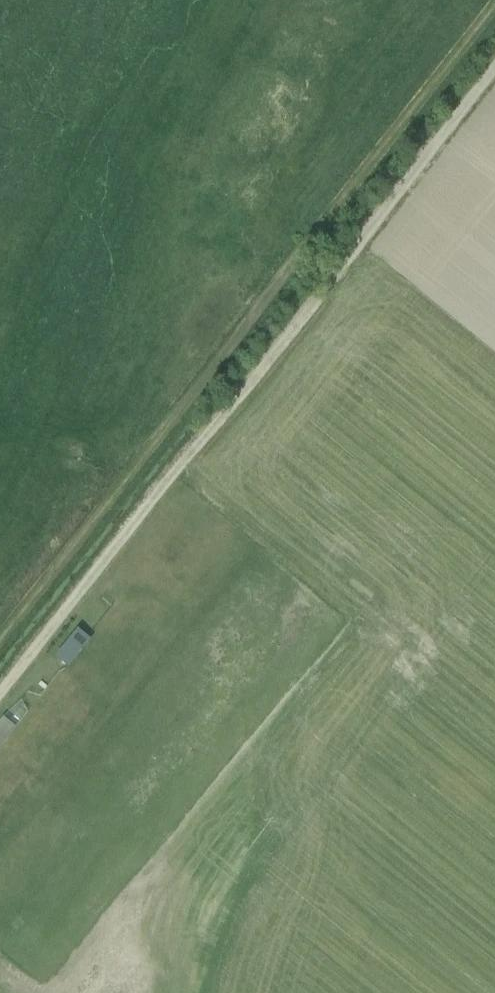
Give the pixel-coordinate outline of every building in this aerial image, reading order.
[(57,656),(68,665),(88,641),(77,632),(57,656)]
